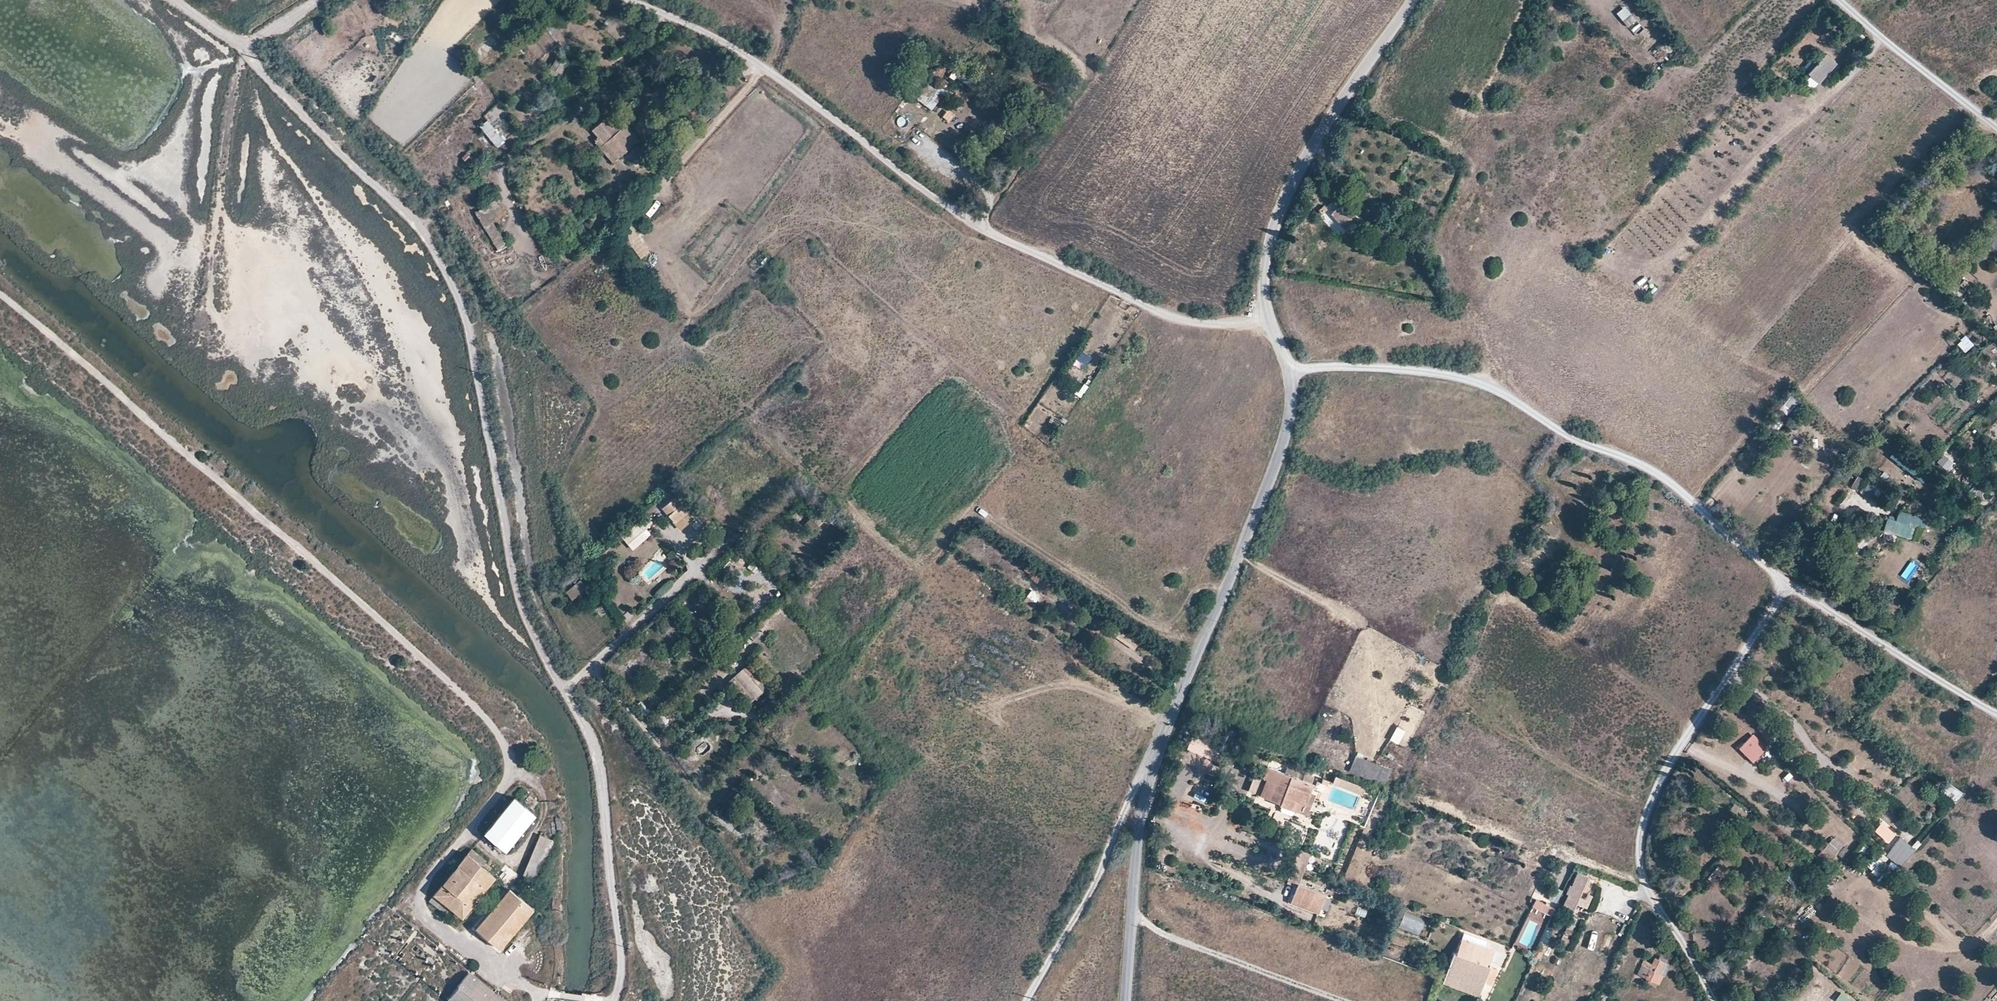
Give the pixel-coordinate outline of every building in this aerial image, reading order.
[(1631,32),(1639,25),(1624,7),(1616,14),(1631,32)] [(486,52),(498,42),(491,34),(480,44),(479,44),(486,52)] [(1807,74),(1818,83),(1836,63),(1825,54),(1807,74)] [(561,73),(568,62),(557,55),(551,67),(561,73)] [(926,105),(939,87),(939,86),(924,75),(910,94),(926,105)] [(944,91),(939,87),(926,105),(931,109),(944,91)] [(484,114),(490,123),(505,113),(498,104),(484,114)] [(943,114),(937,122),(945,128),(951,120),(943,114)] [(633,145),(620,129),(608,115),(593,128),(605,143),(607,141),(620,156),(633,145)] [(489,120),(480,126),(497,150),(506,143),(489,120)] [(626,124),(620,129),(633,145),(640,140),(626,124)] [(509,247),(508,246),(494,220),(506,213),(498,199),(477,213),(484,226),(500,252),(509,247)] [(1344,230),(1357,218),(1339,200),(1332,206),(1335,209),(1329,214),(1344,230)] [(651,252),(638,236),(640,235),(639,233),(627,244),(640,261),(651,252)] [(1084,372),(1092,357),(1080,351),(1073,366),(1084,372)] [(75,383),(78,386),(83,380),(80,377),(75,383)] [(1787,411),(1795,401),(1790,396),(1781,406),(1787,411)] [(1800,406),(1795,401),(1787,411),(1792,415),(1800,406)] [(138,437),(142,441),(149,432),(146,429),(138,437)] [(1896,451),(1890,459),(1922,482),(1928,474),(1896,451)] [(1943,454),(1937,462),(1948,471),(1954,463),(1943,454)] [(1862,497),(1865,503),(1882,495),(1879,489),(1862,497)] [(674,521),(687,508),(682,502),(681,503),(673,496),(662,508),(674,521)] [(1821,519),(1826,511),(1820,507),(1815,515),(1821,519)] [(688,509),(687,508),(674,521),(679,526),(693,514),(692,513),(688,509)] [(1887,519),(1884,534),(1913,539),(1915,529),(1926,530),(1928,518),(1898,513),(1897,520),(1887,519)] [(805,523),(811,532),(821,524),(815,516),(805,523)] [(649,524),(643,517),(621,535),(632,547),(646,535),(642,530),(649,524)] [(585,586),(579,579),(566,591),(571,598),(585,586)] [(638,664),(658,668),(660,658),(640,654),(638,664)] [(747,665),(731,680),(752,704),(769,689),(747,665)] [(1762,733),(1769,726),(1761,718),(1754,725),(1762,733)] [(1399,745),(1406,732),(1397,727),(1390,741),(1399,745)] [(1208,749),(1211,740),(1193,732),(1189,742),(1208,749)] [(1739,748),(1746,755),(1755,746),(1748,739),(1739,748)] [(1210,750),(1219,753),(1222,743),(1214,740),(1210,750)] [(1352,758),(1346,773),(1386,790),(1393,776),(1352,758)] [(1306,816),(1315,796),(1309,793),(1312,785),(1266,767),(1262,776),(1265,779),(1258,795),(1306,816)] [(1287,767),(1286,773),(1298,777),(1300,771),(1287,767)] [(1313,783),(1314,776),(1304,774),(1303,781),(1313,783)] [(1256,794),(1262,780),(1254,777),(1248,791),(1256,794)] [(1314,789),(1324,793),(1328,781),(1322,779),(1321,783),(1316,781),(1314,789)] [(1958,802),(1963,794),(1950,785),(1945,793),(1958,802)] [(486,833),(507,850),(536,815),(515,797),(486,833)] [(1882,822),(1873,832),(1888,846),(1897,836),(1882,822)] [(526,875),(540,880),(556,841),(541,835),(526,875)] [(1823,850),(1833,858),(1843,846),(1834,838),(1823,850)] [(1899,838),(1887,857),(1903,868),(1915,848),(1899,838)] [(1307,866),(1312,855),(1299,850),(1295,861),(1307,866)] [(1880,874),(1887,857),(1876,853),(1870,869),(1880,874)] [(435,896),(453,910),(464,918),(496,878),(468,855),(435,896)] [(1887,879),(1897,868),(1892,863),(1882,875),(1887,879)] [(1563,905),(1572,909),(1584,883),(1586,883),(1589,877),(1578,872),(1563,905)] [(1325,894),(1297,884),(1290,903),(1318,913),(1325,894)] [(530,917),(536,910),(511,889),(478,929),(503,950),(505,947),(515,935),(530,917)] [(453,910),(435,896),(430,901),(448,916),(453,910)] [(1553,908),(1534,899),(1530,906),(1550,915),(1553,908)] [(392,909),(370,936),(413,970),(450,1000),(506,1000),(392,909)] [(542,915),(536,910),(530,917),(537,921),(542,915)] [(1565,927),(1571,929),(1577,919),(1571,917),(1570,916),(1565,927)] [(1403,917),(1400,930),(1421,935),(1424,922),(1403,917)] [(521,941),(515,935),(505,947),(512,953),(521,941)] [(1455,955),(1446,977),(1482,991),(1485,986),(1491,969),(1488,967),(1494,952),(1485,949),(1487,943),(1464,935),(1456,954),(1455,955)] [(1603,964),(1609,967),(1615,952),(1609,949),(1603,964)] [(1658,984),(1661,976),(1657,974),(1662,962),(1653,958),(1648,969),(1650,970),(1646,979),(1658,984)] [(1498,972),(1491,969),(1485,986),(1491,988),(1498,972)] [(1462,987),(1481,994),(1482,991),(1446,977),(1445,981),(1462,987)] [(398,987),(405,993),(409,986),(403,981),(398,987)] [(1462,987),(1445,981),(1443,984),(1480,998),(1481,994),(1462,987)] [(1607,995),(1601,992),(1599,991),(1594,1000),(1605,1000),(1607,995)]
